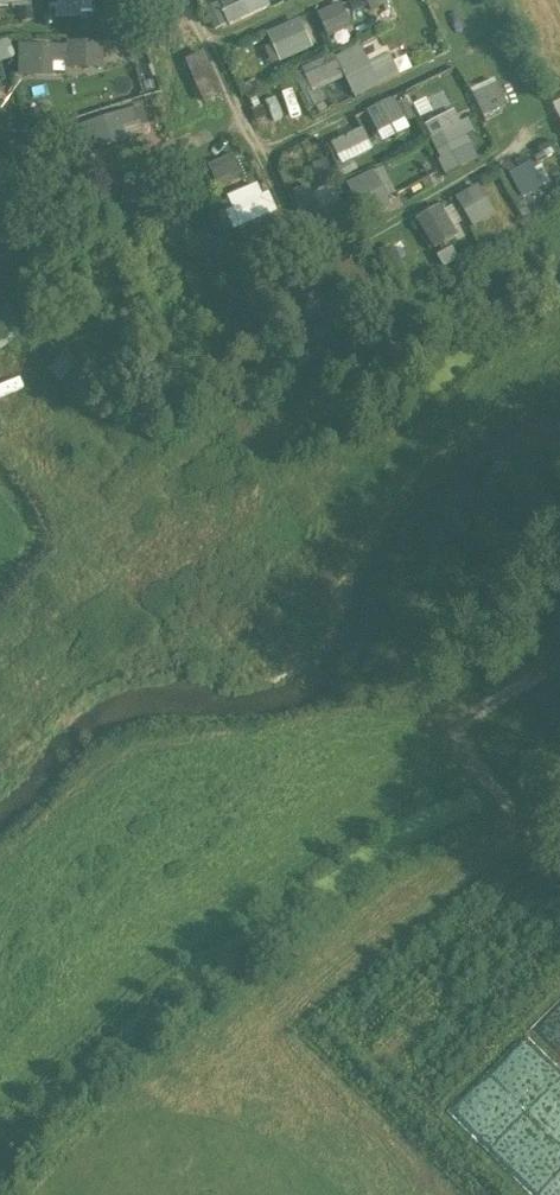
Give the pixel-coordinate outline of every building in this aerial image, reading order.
[(267,0),(217,0),(206,5),(217,28),(269,5),(267,0)] [(315,13),(329,37),(352,24),(338,0),(315,13)] [(371,10),(385,3),(383,0),(366,0),(371,10)] [(298,17),(264,31),(278,63),(311,48),(298,17)] [(379,32),(396,70),(424,58),(408,19),(379,32)] [(0,39),(0,66),(15,60),(6,37),(0,39)] [(354,97),(380,85),(360,41),(291,72),(308,108),(327,99),(322,87),(344,77),(354,97)] [(64,47),(18,46),(17,74),(45,75),(46,63),(63,64),(64,47)] [(202,101),(218,94),(199,51),(182,59),(202,101)] [(421,120),(468,96),(452,66),(406,90),(421,120)] [(124,67),(104,73),(111,99),(132,92),(124,67)] [(495,77),(471,87),(483,115),(508,104),(495,77)] [(293,88),(282,92),(290,113),(301,109),(293,88)] [(394,95),(366,109),(383,142),(411,128),(394,95)] [(69,152),(150,132),(143,104),(62,125),(69,152)] [(345,174),(356,170),(352,159),(372,151),(358,115),(327,127),(345,174)] [(467,133),(474,129),(467,118),(429,137),(448,173),(479,157),(467,133)] [(346,234),(332,183),(324,149),(288,158),(310,243),(346,234)] [(521,198),(542,187),(525,154),(504,164),(521,198)] [(206,160),(211,185),(239,180),(235,155),(206,160)] [(373,171),(346,183),(362,219),(389,207),(373,171)] [(217,198),(231,237),(252,229),(262,255),(284,246),(260,182),(217,198)] [(477,184),(453,196),(469,227),(493,215),(477,184)] [(432,248),(455,233),(435,204),(412,220),(432,248)] [(172,252),(194,243),(178,205),(156,214),(172,252)] [(0,331),(0,348),(21,337),(15,323),(0,331)]
